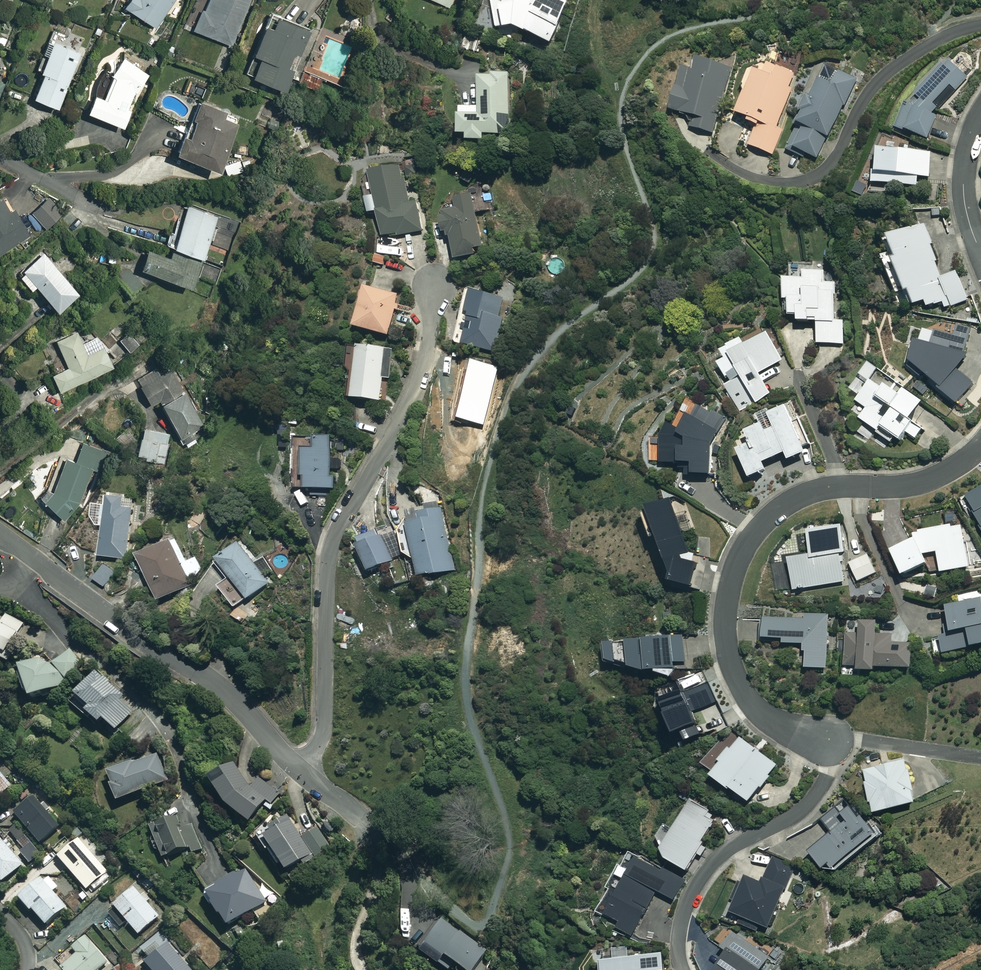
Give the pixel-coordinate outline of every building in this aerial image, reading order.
[(120,6),(154,28),(172,0),(124,0),(120,6)] [(203,8),(200,7),(192,31),(229,45),(246,0),(206,0),(203,8)] [(494,29),(511,27),(552,45),(571,0),(490,0),(494,29)] [(307,31),(265,12),(247,54),(255,57),(246,76),(280,91),(307,31)] [(75,52),(48,41),(35,71),(37,72),(27,96),(51,107),(75,52)] [(901,103),(893,127),(928,139),(936,115),(933,114),(965,76),(944,58),(905,105),(901,103)] [(142,70),(116,59),(99,98),(89,94),(82,111),(118,126),(142,70)] [(731,70),(696,59),(692,72),(679,68),(667,109),(692,116),(689,127),(712,134),(731,70)] [(795,75),(753,60),(734,114),(756,122),(747,146),(772,155),(782,129),(776,127),(795,75)] [(857,81),(824,66),(810,97),(806,95),(793,123),(798,125),(788,148),(817,161),(842,105),(845,106),(857,81)] [(508,75),(477,76),(478,108),(455,108),(456,135),(464,135),(465,142),(482,141),(482,135),(510,134),(508,75)] [(234,116),(197,101),(182,136),(177,134),(170,152),(213,170),(234,116)] [(929,153),(873,149),(871,184),(916,187),(916,176),(928,177),(929,153)] [(407,199),(401,167),(369,172),(380,238),(421,231),(415,198),(407,199)] [(491,191),(452,199),(454,209),(436,213),(440,233),(447,232),(453,260),(484,254),(475,214),(495,210),(491,191)] [(60,214),(47,199),(25,217),(37,232),(60,214)] [(0,201),(0,248),(25,234),(12,210),(6,213),(0,201)] [(214,216),(184,204),(168,245),(197,257),(214,216)] [(936,261),(923,224),(883,239),(889,253),(880,257),(894,295),(905,291),(911,305),(922,301),(925,308),(941,302),(944,309),(966,301),(956,272),(939,278),(933,262),(936,261)] [(166,256),(144,248),(137,268),(187,286),(196,261),(167,251),(166,256)] [(73,291),(42,253),(15,275),(26,288),(31,284),(50,309),(73,291)] [(828,273),(828,264),(789,264),(789,278),(781,278),(781,301),(786,301),(786,315),(794,315),(794,322),(816,322),(816,344),(843,344),(843,322),(834,322),(834,273),(828,273)] [(397,296),(361,287),(351,327),(387,336),(397,296)] [(462,344),(499,353),(503,336),(499,335),(507,300),(470,291),(464,316),(469,317),(462,344)] [(82,344),(77,332),(55,341),(65,366),(48,374),(54,389),(110,366),(98,338),(82,344)] [(137,344),(129,333),(119,339),(126,351),(137,344)] [(782,361),(765,333),(743,345),(739,339),(719,351),(724,360),(717,364),(728,384),(724,386),(739,412),(770,395),(758,375),(782,361)] [(391,350),(346,346),(343,370),(349,370),(346,398),(379,401),(382,378),(388,379),(391,350)] [(161,374),(156,366),(135,378),(150,403),(157,399),(179,436),(202,423),(169,369),(161,374)] [(878,388),(869,381),(853,400),(864,409),(857,418),(888,442),(892,437),(896,441),(904,431),(914,439),(921,430),(907,419),(920,402),(902,388),(896,395),(882,383),(878,388)] [(51,398),(48,392),(37,398),(46,416),(65,407),(59,394),(51,398)] [(803,453),(783,404),(753,416),(757,425),(741,431),(746,444),(733,449),(745,478),(765,470),(762,462),(782,453),(785,461),(803,453)] [(659,436),(659,464),(685,464),(685,477),(708,477),(708,446),(725,419),(714,412),(711,416),(697,408),(690,419),(684,416),(675,429),(666,424),(659,436)] [(170,434),(140,428),(134,457),(164,464),(170,434)] [(331,437),(314,437),(314,450),(300,450),(302,490),(333,489),(331,437)] [(50,490),(41,500),(61,521),(80,503),(95,469),(102,473),(110,455),(83,443),(75,462),(66,458),(50,490)] [(963,495),(980,532),(980,486),(963,495)] [(146,503),(105,497),(97,556),(124,560),(130,521),(143,523),(146,503)] [(668,500),(638,511),(648,538),(653,537),(667,576),(667,582),(688,587),(692,563),(687,553),(668,500)] [(397,531),(401,554),(413,559),(416,577),(454,571),(444,510),(404,517),(406,530),(397,531)] [(968,566),(958,523),(911,534),(913,541),(889,547),(896,573),(925,566),(922,554),(934,551),(939,573),(968,566)] [(797,538),(788,539),(771,559),(776,592),(843,582),(839,553),(843,552),(839,524),(796,531),(797,538)] [(400,557),(388,526),(353,541),(366,571),(400,557)] [(187,562),(175,538),(135,557),(156,601),(191,584),(188,578),(199,573),(192,559),(187,562)] [(269,583),(237,542),(213,561),(226,578),(217,586),(235,609),(269,583)] [(875,573),(867,555),(848,563),(856,582),(875,573)] [(979,598),(942,607),(948,636),(931,640),(934,654),(980,644),(980,609),(979,598)] [(23,624),(5,614),(0,623),(0,658),(7,662),(21,636),(17,634),(23,624)] [(780,643),(800,644),(800,651),(803,651),(802,668),(825,669),(827,615),(803,614),(802,620),(762,618),(761,638),(780,639),(780,643)] [(354,625),(344,622),(340,635),(350,638),(354,625)] [(875,622),(857,622),(857,634),(843,634),(843,666),(853,666),(853,671),(871,671),(871,667),(909,668),(909,643),(890,643),(891,634),(874,634),(875,622)] [(600,643),(602,663),(620,666),(620,664),(623,664),(637,670),(653,669),(652,673),(669,678),(672,667),(685,666),(683,636),(600,643)] [(78,674),(72,654),(46,661),(45,658),(18,666),(27,697),(70,684),(68,677),(78,674)] [(122,697),(95,671),(74,694),(87,706),(83,710),(97,723),(102,718),(115,730),(132,712),(119,700),(122,697)] [(775,764),(726,730),(701,765),(709,771),(706,775),(747,803),(775,764)] [(107,771),(111,783),(109,783),(114,800),(167,782),(158,754),(107,771)] [(269,812),(281,797),(250,770),(243,778),(231,759),(205,776),(223,802),(248,823),(262,806),(269,812)] [(914,802),(903,759),(860,770),(871,813),(914,802)] [(0,773),(0,795),(11,786),(0,773)] [(60,825),(33,795),(13,812),(39,842),(60,825)] [(806,852),(819,869),(833,870),(882,832),(871,818),(865,823),(846,800),(821,820),(831,832),(806,852)] [(201,849),(183,802),(159,812),(161,817),(148,822),(161,858),(189,847),(191,853),(201,849)] [(654,839),(660,843),(660,856),(684,871),(695,853),(701,856),(705,848),(699,844),(715,818),(687,802),(671,829),(663,824),(654,839)] [(301,838),(287,816),(258,834),(275,862),(278,860),(284,870),(311,854),(314,858),(330,848),(317,828),(301,838)] [(107,872),(78,838),(58,856),(87,890),(107,872)] [(0,839),(0,880),(2,882),(26,861),(21,855),(17,858),(0,839)] [(683,880),(629,854),(623,867),(616,863),(604,887),(609,889),(598,912),(617,921),(614,928),(631,936),(642,913),(644,914),(655,891),(673,900),(683,880)] [(793,866),(773,857),(761,884),(743,876),(728,912),(766,929),(793,866)] [(205,891),(225,926),(252,910),(259,921),(272,913),(245,868),(205,891)] [(57,887),(45,872),(18,896),(30,910),(32,909),(45,924),(66,907),(52,891),(57,887)] [(159,917),(148,904),(151,901),(145,893),(141,896),(134,887),(113,904),(138,934),(159,917)] [(454,963),(458,965),(454,969),(474,969),(487,952),(440,919),(418,950),(447,969),(449,969),(454,963)] [(732,932),(721,947),(725,950),(711,969),(757,969),(767,956),(732,932)] [(85,936),(72,947),(76,953),(56,969),(102,969),(109,964),(85,936)] [(167,942),(144,961),(152,969),(191,969),(167,942)] [(627,947),(612,948),(613,958),(597,960),(598,969),(662,969),(661,953),(628,956),(627,947)]
